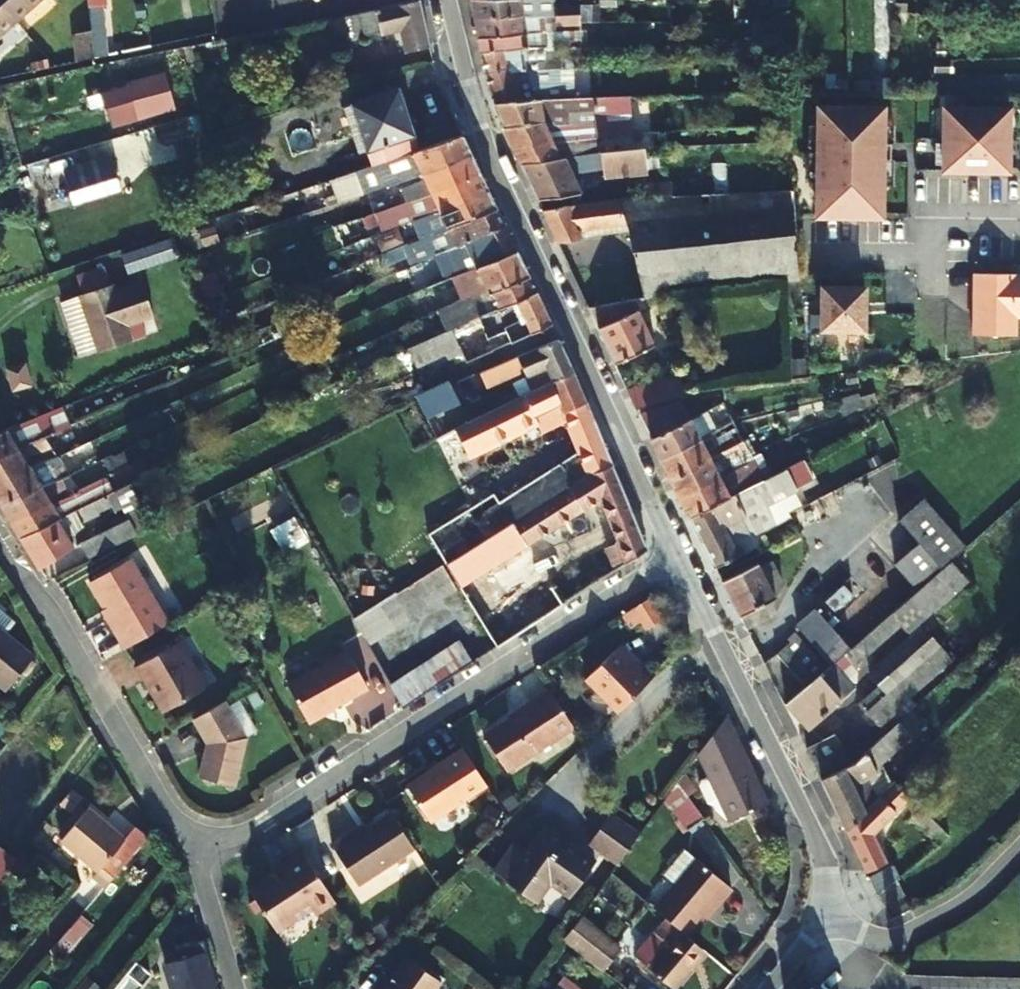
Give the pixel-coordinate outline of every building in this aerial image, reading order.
[(8,22),(33,0),(0,0),(0,13),(8,22)] [(86,2),(85,3),(89,49),(100,48),(97,4),(104,3),(104,0),(86,0),(86,2)] [(424,30),(417,0),(415,0),(329,18),(335,41),(377,31),(379,33),(397,30),(399,36),(424,30)] [(471,15),(542,14),(553,14),(577,13),(576,0),(469,0),(471,15)] [(577,13),(577,20),(592,20),(591,0),(576,0),(577,13)] [(0,13),(0,30),(8,22),(0,13)] [(577,13),(553,14),(554,22),(577,21),(577,20),(577,13)] [(542,14),(471,15),(471,16),(475,34),(542,30),(542,14)] [(475,34),(478,50),(517,48),(543,46),(542,30),(475,34)] [(482,70),(570,66),(570,56),(520,57),(517,48),(478,50),(482,70)] [(495,102),(544,100),(539,75),(583,74),(583,66),(570,66),(482,70),(486,85),(490,99),(492,103),(495,102)] [(128,85),(100,93),(110,125),(173,106),(162,71),(127,82),(128,85)] [(374,162),(385,158),(381,146),(411,136),(396,90),(341,106),(361,167),(374,162)] [(505,126),(541,120),(540,114),(606,112),(608,118),(619,118),(627,118),(626,95),(544,100),(495,102),(492,103),(502,126),(505,126)] [(815,181),(815,215),(880,216),(880,185),(881,159),(888,159),(889,142),(881,142),(881,125),(882,106),(817,105),(816,123),(816,147),(816,151),(815,181)] [(1007,108),(942,107),(941,170),(1006,171),(1007,108)] [(510,146),(568,139),(614,133),(620,133),(619,118),(608,118),(586,123),(562,124),(541,120),(505,126),(502,126),(510,146)] [(816,147),(816,123),(806,123),(806,147),(816,147)] [(457,135),(409,150),(415,162),(400,168),(401,174),(382,181),(385,189),(406,181),(467,156),(470,154),(460,134),(457,135)] [(510,146),(518,163),(520,163),(575,154),(568,139),(510,146)] [(518,163),(535,199),(577,192),(567,170),(577,168),(601,166),(602,177),(644,171),(648,195),(669,195),(664,145),(622,147),(575,154),(520,163),(518,163)] [(805,181),(815,181),(816,151),(806,151),(805,181)] [(390,199),(393,207),(475,173),(478,172),(470,154),(467,156),(406,181),(410,191),(390,199)] [(65,170),(72,193),(117,178),(111,156),(65,170)] [(361,167),(331,176),(340,199),(349,195),(347,189),(380,177),(374,162),(361,167)] [(427,215),(430,213),(483,191),(486,190),(478,172),(475,173),(393,207),(396,213),(422,203),(427,215)] [(117,178),(72,193),(74,201),(120,187),(117,178)] [(483,191),(430,213),(434,223),(406,235),(404,231),(373,244),(378,256),(492,208),(495,207),(486,190),(483,191)] [(776,224),(793,224),(791,190),(788,190),(774,191),(776,224)] [(730,192),(716,192),(717,219),(730,219),(730,192)] [(625,224),(626,230),(633,251),(663,248),(653,213),(639,217),(635,196),(626,196),(614,197),(543,210),(540,210),(556,243),(579,237),(576,231),(625,224)] [(412,254),(416,263),(501,227),(503,226),(495,207),(492,208),(378,256),(383,266),(412,254)] [(579,237),(626,230),(625,224),(576,231),(579,237)] [(501,227),(416,263),(395,272),(400,283),(440,266),(445,280),(512,251),(515,250),(503,226),(501,227)] [(178,248),(172,232),(138,244),(143,260),(178,248)] [(591,265),(589,268),(591,284),(591,289),(589,308),(633,301),(715,289),(708,241),(663,248),(633,251),(591,257),(591,265)] [(445,280),(426,288),(431,298),(468,281),(474,294),(485,289),(523,272),(525,270),(515,250),(512,251),(445,280)] [(797,277),(795,253),(778,254),(781,279),(794,278),(797,277)] [(579,292),(591,289),(591,284),(589,268),(571,275),(579,292)] [(523,272),(485,289),(487,291),(489,296),(526,278),(529,276),(525,270),(523,272)] [(534,294),(536,293),(529,276),(526,278),(489,296),(495,311),(534,294)] [(73,292),(90,349),(125,339),(119,318),(145,310),(137,281),(109,288),(107,282),(73,292)] [(589,308),(591,289),(579,292),(586,308),(589,308)] [(495,311),(451,330),(458,346),(484,334),(481,329),(499,320),(510,343),(551,325),(536,293),(534,294),(495,311)] [(602,342),(612,363),(652,345),(633,301),(589,308),(586,308),(602,342)] [(570,371),(557,338),(474,374),(473,371),(438,383),(413,395),(414,398),(435,438),(568,372),(570,371)] [(609,464),(570,371),(568,372),(435,438),(447,464),(535,421),(534,416),(558,404),(562,412),(560,413),(575,454),(485,513),(495,531),(509,522),(584,474),(607,465),(609,464)] [(624,390),(633,408),(636,407),(676,397),(666,377),(624,390)] [(719,401),(676,424),(650,437),(648,438),(658,458),(661,457),(698,438),(693,426),(724,410),(719,401)] [(650,437),(676,424),(666,405),(639,413),(650,437)] [(43,437),(57,432),(49,411),(5,428),(0,430),(0,457),(43,437)] [(671,476),(740,441),(736,433),(704,449),(698,438),(661,457),(658,458),(668,478),(671,476)] [(29,470),(23,459),(48,447),(43,437),(0,457),(0,483),(29,470)] [(680,495),(718,477),(712,466),(744,449),(740,441),(671,476),(668,478),(677,497),(680,495)] [(2,505),(53,481),(65,474),(55,458),(29,470),(0,483),(0,506),(2,505)] [(584,474),(509,522),(525,547),(597,502),(615,546),(593,561),(603,578),(643,552),(646,550),(609,464),(607,465),(584,474)] [(688,517),(713,567),(736,555),(722,528),(771,502),(769,498),(791,487),(781,469),(728,496),(690,516),(688,517)] [(13,523),(11,524),(18,537),(21,536),(106,494),(124,485),(118,473),(76,493),(13,523)] [(680,495),(677,497),(688,517),(690,516),(728,496),(718,477),(680,495)] [(74,489),(71,486),(58,491),(53,481),(2,505),(0,506),(0,507),(8,520),(74,489)] [(8,520),(11,524),(13,523),(76,493),(74,489),(8,520)] [(18,537),(38,568),(70,547),(63,534),(81,524),(80,522),(96,514),(96,512),(110,504),(106,494),(21,536),(18,537)] [(895,566),(912,588),(960,546),(919,499),(894,522),(916,548),(895,566)] [(283,552),(304,541),(291,516),(270,527),(283,552)] [(87,556),(136,532),(129,519),(81,542),(87,556)] [(550,588),(525,547),(509,522),(495,531),(442,564),(451,579),(458,589),(494,649),(561,605),(550,588)] [(128,559),(87,583),(108,619),(106,620),(123,649),(166,624),(128,559)] [(926,615),(966,580),(949,560),(909,596),(926,615)] [(772,599),(778,584),(768,562),(757,567),(754,563),(720,581),(737,616),(740,615),(763,603),(772,599)] [(361,636),(402,610),(451,579),(442,564),(394,595),(352,621),(361,636)] [(561,605),(578,593),(567,577),(550,588),(561,605)] [(451,579),(402,610),(408,621),(458,589),(451,579)] [(632,632),(659,617),(648,597),(621,612),(632,632)] [(769,615),(763,603),(740,615),(737,616),(743,628),(769,615)] [(847,649),(846,647),(813,610),(796,625),(830,664),(845,651),(847,649)] [(0,626),(0,683),(4,687),(33,652),(0,626)] [(868,673),(878,684),(885,692),(938,645),(921,626),(868,673)] [(468,635),(457,642),(458,645),(467,661),(469,664),(481,657),(479,654),(468,635)] [(775,655),(784,666),(787,663),(802,650),(804,648),(795,637),(775,655)] [(178,641),(135,666),(146,685),(148,683),(165,711),(205,686),(178,641)] [(457,642),(443,651),(444,654),(453,671),(455,674),(469,664),(467,661),(458,645),(457,642)] [(585,678),(618,711),(654,674),(641,661),(636,666),(628,658),(630,656),(619,644),(585,678)] [(950,658),(938,645),(885,692),(897,706),(950,658)] [(346,648),(286,682),(306,719),(366,685),(346,648)] [(787,663),(784,666),(794,677),(797,675),(812,662),(815,659),(804,648),(802,650),(787,663)] [(443,651),(429,660),(430,662),(440,679),(441,682),(455,674),(453,671),(444,654),(443,651)] [(803,688),(785,704),(804,728),(838,697),(824,681),(844,664),(847,668),(854,661),(845,651),(830,664),(824,670),(803,688)] [(797,675),(794,677),(801,685),(803,688),(824,670),(821,667),(815,659),(812,662),(797,675)] [(430,662),(429,660),(416,669),(417,671),(427,688),(428,691),(441,682),(440,679),(430,662)] [(417,671),(416,669),(402,677),(404,680),(413,697),(414,700),(428,691),(427,688),(417,671)] [(404,680),(402,677),(392,684),(389,685),(400,705),(402,708),(414,700),(413,697),(404,680)] [(885,692),(878,684),(857,703),(864,711),(877,699),(885,692)] [(550,689),(483,733),(507,770),(574,727),(550,689)] [(897,706),(885,692),(877,699),(889,713),(897,706)] [(224,700),(193,719),(207,743),(209,745),(206,755),(205,754),(199,778),(234,785),(245,737),(224,700)] [(724,716),(698,752),(710,777),(702,781),(700,786),(709,804),(714,805),(716,810),(727,820),(731,818),(732,821),(766,802),(724,716)] [(846,826),(872,800),(862,780),(875,774),(873,767),(909,733),(898,721),(853,763),(848,765),(821,777),(818,779),(843,829),(846,826)] [(803,750),(818,779),(821,777),(848,765),(832,735),(803,750)] [(429,820),(486,783),(461,746),(438,763),(437,762),(406,783),(429,820)] [(684,772),(677,782),(685,795),(695,788),(684,772)] [(843,829),(864,872),(885,862),(873,834),(909,796),(893,781),(872,800),(846,826),(843,829)] [(677,782),(666,798),(687,829),(702,819),(685,795),(677,782)] [(910,817),(937,845),(948,836),(920,807),(910,817)] [(413,846),(390,810),(348,837),(345,833),(331,842),(357,883),(413,846)] [(94,878),(105,887),(146,837),(136,828),(123,843),(84,812),(57,844),(95,876),(94,878)] [(617,868),(637,838),(607,817),(587,845),(617,868)] [(528,856),(505,886),(532,906),(546,888),(567,904),(593,870),(544,833),(528,856)] [(505,886),(528,856),(514,845),(492,876),(505,886)] [(279,867),(279,868),(281,870),(271,877),(267,876),(249,887),(261,906),(260,906),(263,910),(272,923),(280,925),(310,905),(320,907),(333,899),(301,849),(280,862),(279,863),(279,865),(279,866),(279,867)] [(728,887),(692,859),(680,849),(673,858),(670,856),(664,864),(667,866),(660,875),(672,885),(652,910),(661,917),(678,930),(683,934),(698,915),(702,910),(707,915),(728,887)] [(31,870),(18,859),(7,874),(20,884),(31,870)] [(868,879),(876,895),(879,893),(899,876),(893,863),(868,879)] [(888,920),(909,909),(902,898),(882,908),(888,920)] [(703,919),(707,915),(702,910),(698,915),(703,919)] [(647,969),(678,930),(661,917),(631,957),(647,969)] [(566,945),(600,971),(614,951),(579,924),(565,944),(566,945)] [(678,930),(647,969),(672,988),(693,963),(689,961),(699,947),(683,934),(678,930)] [(689,961),(693,963),(703,951),(699,947),(689,961)] [(404,955),(392,972),(394,973),(383,988),(432,988),(439,980),(404,955)]
